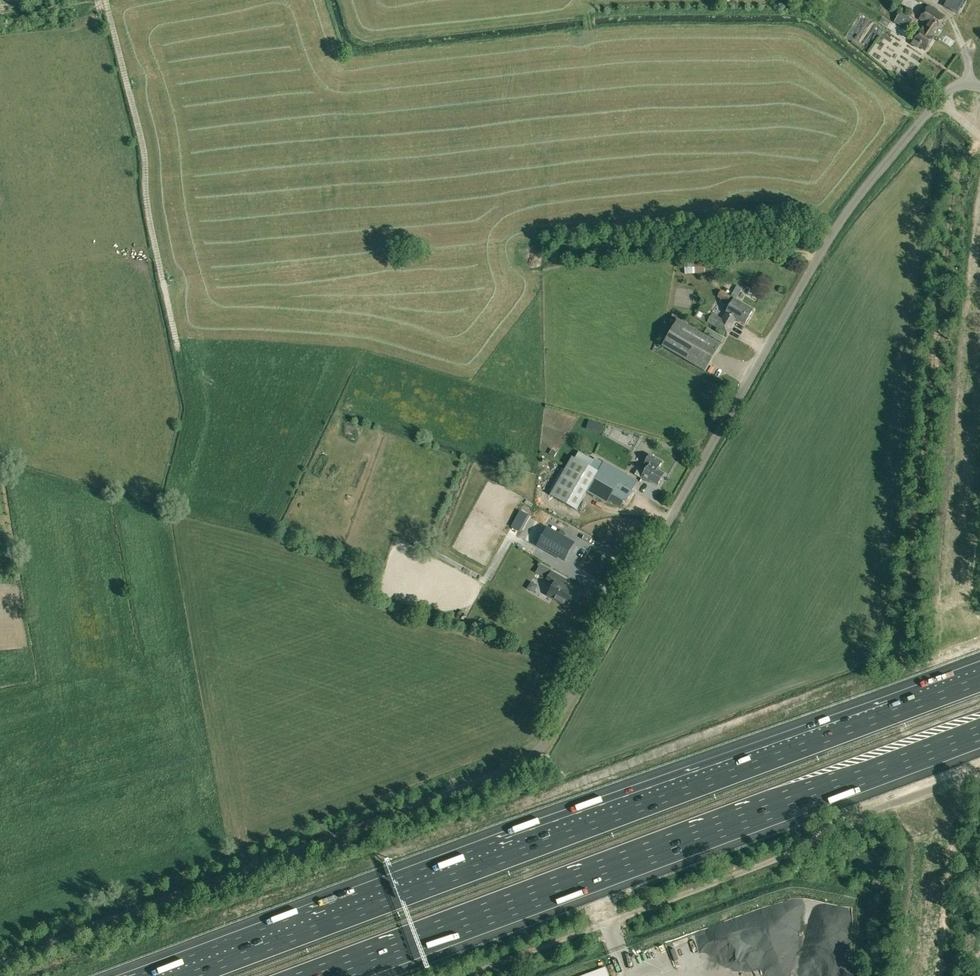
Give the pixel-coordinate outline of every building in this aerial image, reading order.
[(944,6),(958,13),(965,0),(947,0),(944,6)] [(924,26),(912,44),(918,48),(919,46),(925,51),(934,37),(933,36),(945,17),(928,5),(919,19),(928,25),(926,28),(924,26)] [(901,12),(894,22),(907,30),(913,20),(901,12)] [(685,274),(710,273),(709,261),(684,263),(685,274)] [(731,296),(722,290),(717,297),(727,303),(731,296)] [(726,313),(736,319),(745,324),(753,310),(734,299),(726,313)] [(728,334),(736,319),(726,313),(722,320),(713,314),(701,307),(695,317),(707,324),(708,322),(728,334)] [(706,372),(721,345),(678,320),(663,346),(706,372)] [(706,328),(704,333),(720,343),(723,338),(706,328)] [(651,445),(653,439),(640,435),(638,441),(651,445)] [(587,492),(607,502),(612,493),(626,501),(637,481),(604,462),(604,463),(595,458),(594,460),(579,452),(575,458),(572,457),(550,495),(576,510),(587,491),(587,492)] [(662,462),(650,455),(646,463),(649,465),(645,472),(639,468),(636,475),(642,478),(650,483),(651,481),(658,485),(664,474),(658,470),(662,462)] [(548,528),(538,546),(564,560),(574,543),(548,528)] [(541,565),(536,574),(544,578),(549,569),(541,565)] [(548,579),(555,583),(548,595),(567,606),(575,593),(563,586),(567,581),(552,572),(548,579)] [(664,786),(638,796),(639,802),(666,792),(664,786)]
